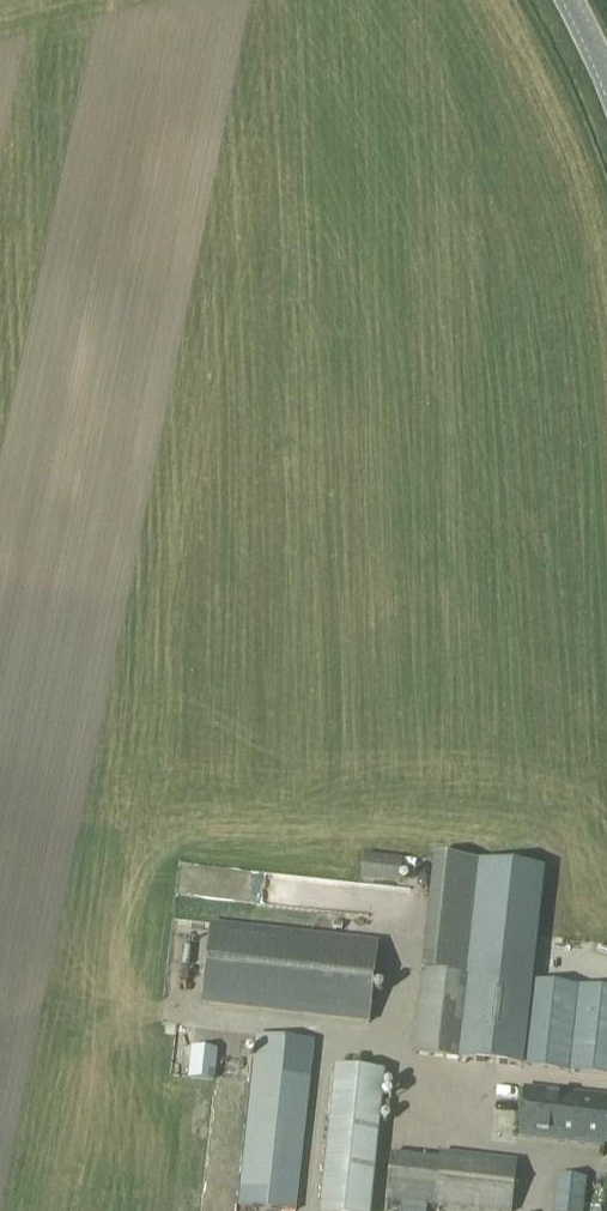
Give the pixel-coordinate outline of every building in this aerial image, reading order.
[(496,868),(496,836),(485,835),(484,868),(496,868)] [(365,858),(362,882),(400,887),(403,863),(365,858)] [(212,923),(202,1003),(369,1023),(379,943),(212,923)] [(413,1054),(606,1075),(606,991),(530,983),(470,976),(427,972),(422,971),(418,1010),(413,1054)] [(257,1035),(239,1205),(296,1210),(313,1041),(257,1035)] [(192,1048),(188,1080),(215,1082),(218,1050),(192,1048)] [(321,1210),(369,1210),(383,1071),(336,1066),(321,1210)] [(519,1139),(603,1148),(603,1145),(606,1145),(606,1098),(524,1089),(519,1139)] [(386,1202),(471,1210),(511,1210),(516,1163),(440,1155),(439,1161),(391,1156),(386,1202)] [(584,1181),(559,1179),(557,1194),(572,1195),(570,1210),(581,1210),(584,1181)] [(197,1210),(230,1210),(231,1208),(200,1200),(197,1210)]
